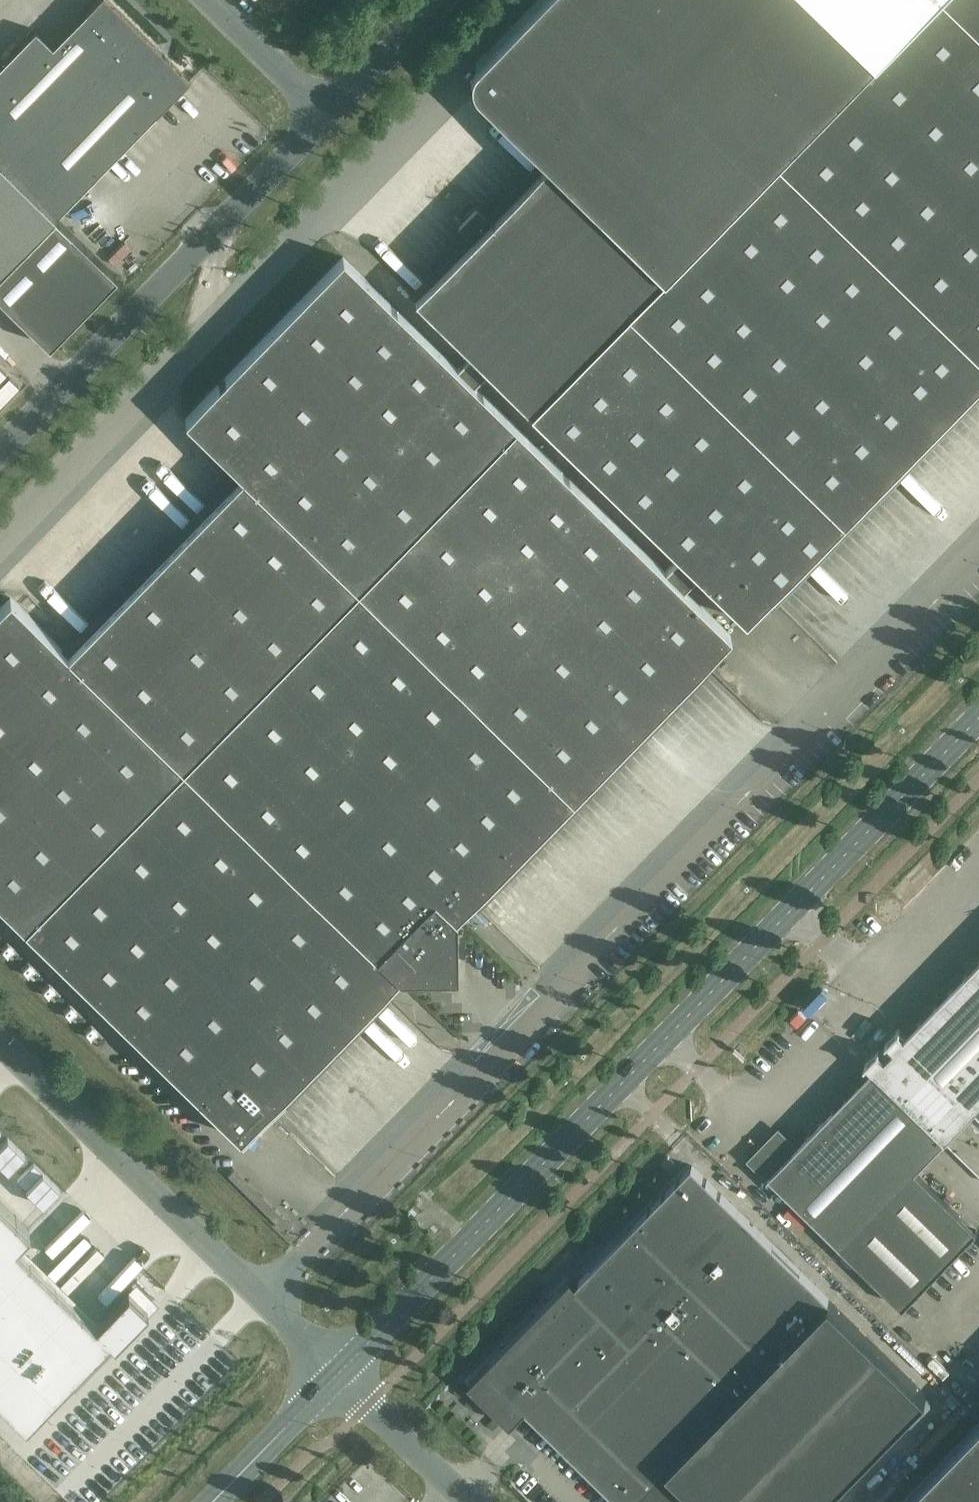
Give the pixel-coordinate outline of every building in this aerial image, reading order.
[(457,368),(343,256),(185,418),(242,474),(68,653),(11,597),(0,608),(0,903),(240,1137),(399,975),(447,975),(457,975),(457,965),(456,917),(456,916),(731,635),(684,589),(698,574),(745,620),(978,381),(978,0),(930,0),(872,59),(811,0),(541,0),(477,66),(491,80),(477,94),(549,164),(493,221),(479,207),(460,226),(475,241),(417,300),(471,353),(457,368)] [(109,0),(98,0),(53,46),(35,29),(0,66),(0,298),(49,346),(116,276),(55,217),(56,216),(189,79),(109,0)] [(487,138),(477,146),(493,168),(503,160),(487,138)] [(899,472),(831,553),(833,552),(825,570),(832,565),(838,552),(844,561),(866,571),(864,569),(875,574),(888,565),(894,557),(902,569),(915,575),(935,562),(959,534),(949,529),(951,527),(963,499),(975,492),(978,483),(978,482),(978,431),(973,422),(973,421),(948,437),(941,445),(899,472)] [(119,569),(127,561),(104,538),(96,546),(119,569)] [(90,598),(98,591),(77,570),(69,577),(90,598)] [(561,927),(562,925),(568,924),(562,901),(575,898),(579,885),(577,876),(591,861),(580,852),(556,858),(559,871),(567,874),(557,877),(542,863),(545,876),(561,881),(545,886),(543,888),(533,884),(538,900),(544,903),(539,917),(535,918),(522,932),(541,949),(533,971),(586,914),(587,911),(575,915),(570,930),(561,927)] [(842,1246),(903,1306),(977,1230),(916,1170),(946,1139),(978,1172),(978,960),(905,1037),(899,1031),(900,1030),(899,1029),(866,1063),(867,1064),(867,1063),(873,1069),(795,1149),(785,1139),(771,1139),(752,1159),(842,1246)] [(350,1028),(343,1033),(373,1067),(379,1061),(350,1028)] [(374,1205),(419,1157),(412,1150),(367,1197),(374,1205)] [(692,1166),(576,1285),(571,1280),(473,1379),(473,1388),(511,1425),(526,1409),(621,1501),(633,1501),(668,1467),(704,1501),(822,1501),(927,1395),(830,1300),(692,1166)] [(25,1423),(64,1383),(67,1380),(110,1336),(114,1340),(147,1306),(128,1287),(95,1321),(15,1243),(29,1229),(0,1201),(0,1398),(25,1423)] [(903,1501),(978,1501),(978,1424),(903,1501)]
